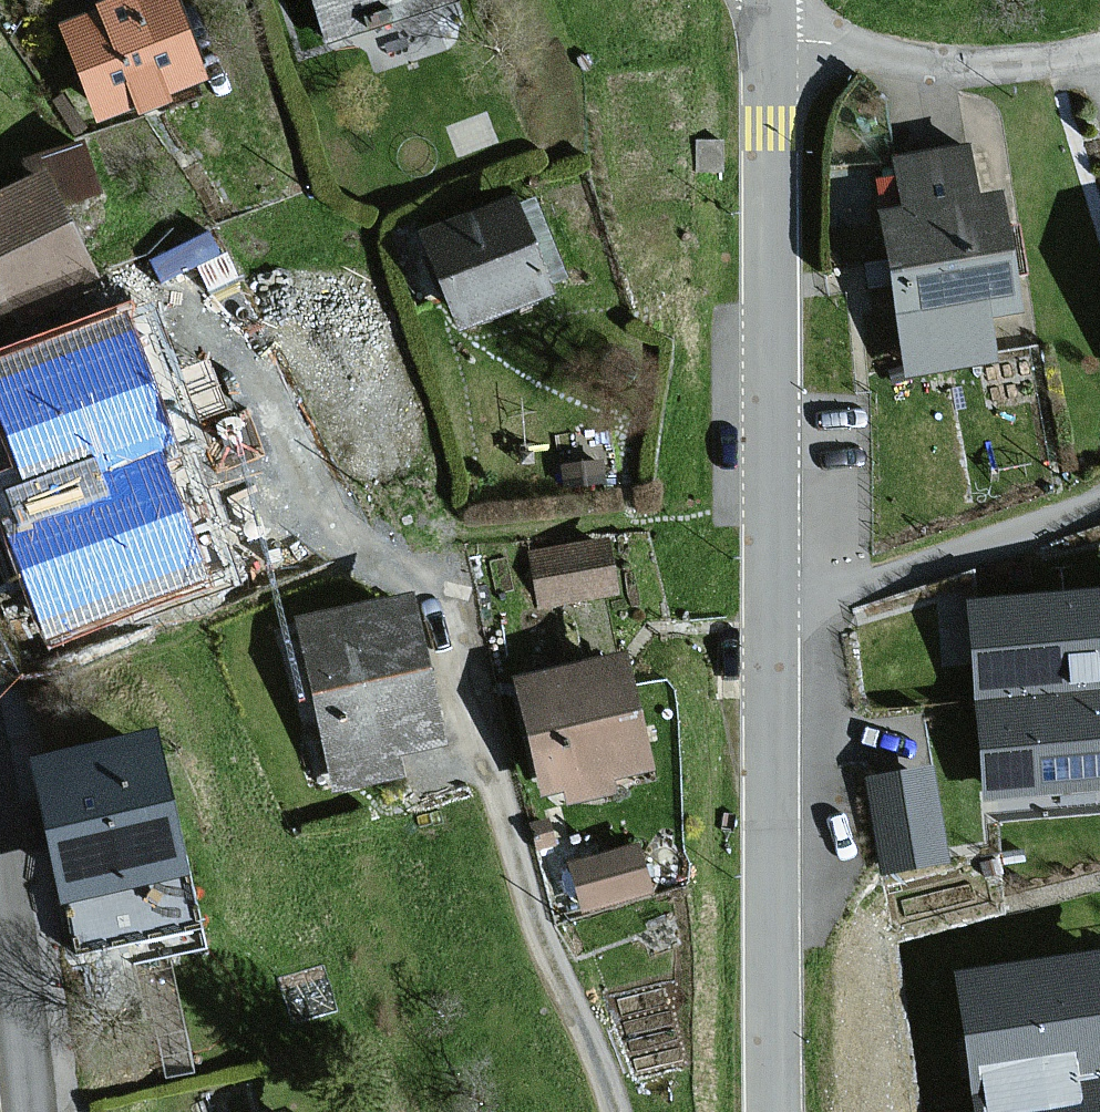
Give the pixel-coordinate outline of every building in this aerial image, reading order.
[(158,0),(125,0),(123,1),(122,0),(102,0),(86,6),(89,14),(54,27),(89,123),(127,109),(129,114),(152,105),(149,97),(189,82),(158,0)] [(320,42),(446,0),(306,0),(320,42)] [(967,202),(959,148),(890,159),(898,211),(876,215),(901,376),(983,363),(977,319),(1005,315),(987,199),(967,202)] [(69,151),(38,165),(45,181),(0,201),(0,316),(4,314),(9,324),(90,288),(55,212),(90,196),(69,151)] [(503,201),(414,235),(451,329),(537,295),(535,288),(555,281),(525,205),(508,213),(503,201)] [(281,499),(225,370),(170,395),(226,523),(281,499)] [(69,456),(0,477),(0,637),(114,603),(69,456)] [(607,539),(532,552),(542,609),(617,596),(607,539)] [(402,594),(289,618),(327,792),(397,776),(392,751),(434,742),(402,594)] [(965,610),(985,814),(1099,803),(1099,597),(965,610)] [(619,654),(506,673),(526,793),(556,788),(559,809),(606,801),(602,778),(639,772),(619,654)] [(148,736),(40,760),(70,898),(179,874),(148,736)] [(919,771),(865,783),(885,870),(939,858),(919,771)] [(634,844),(564,860),(577,916),(647,900),(634,844)] [(956,987),(973,1111),(1099,1111),(1099,967),(956,987)]
